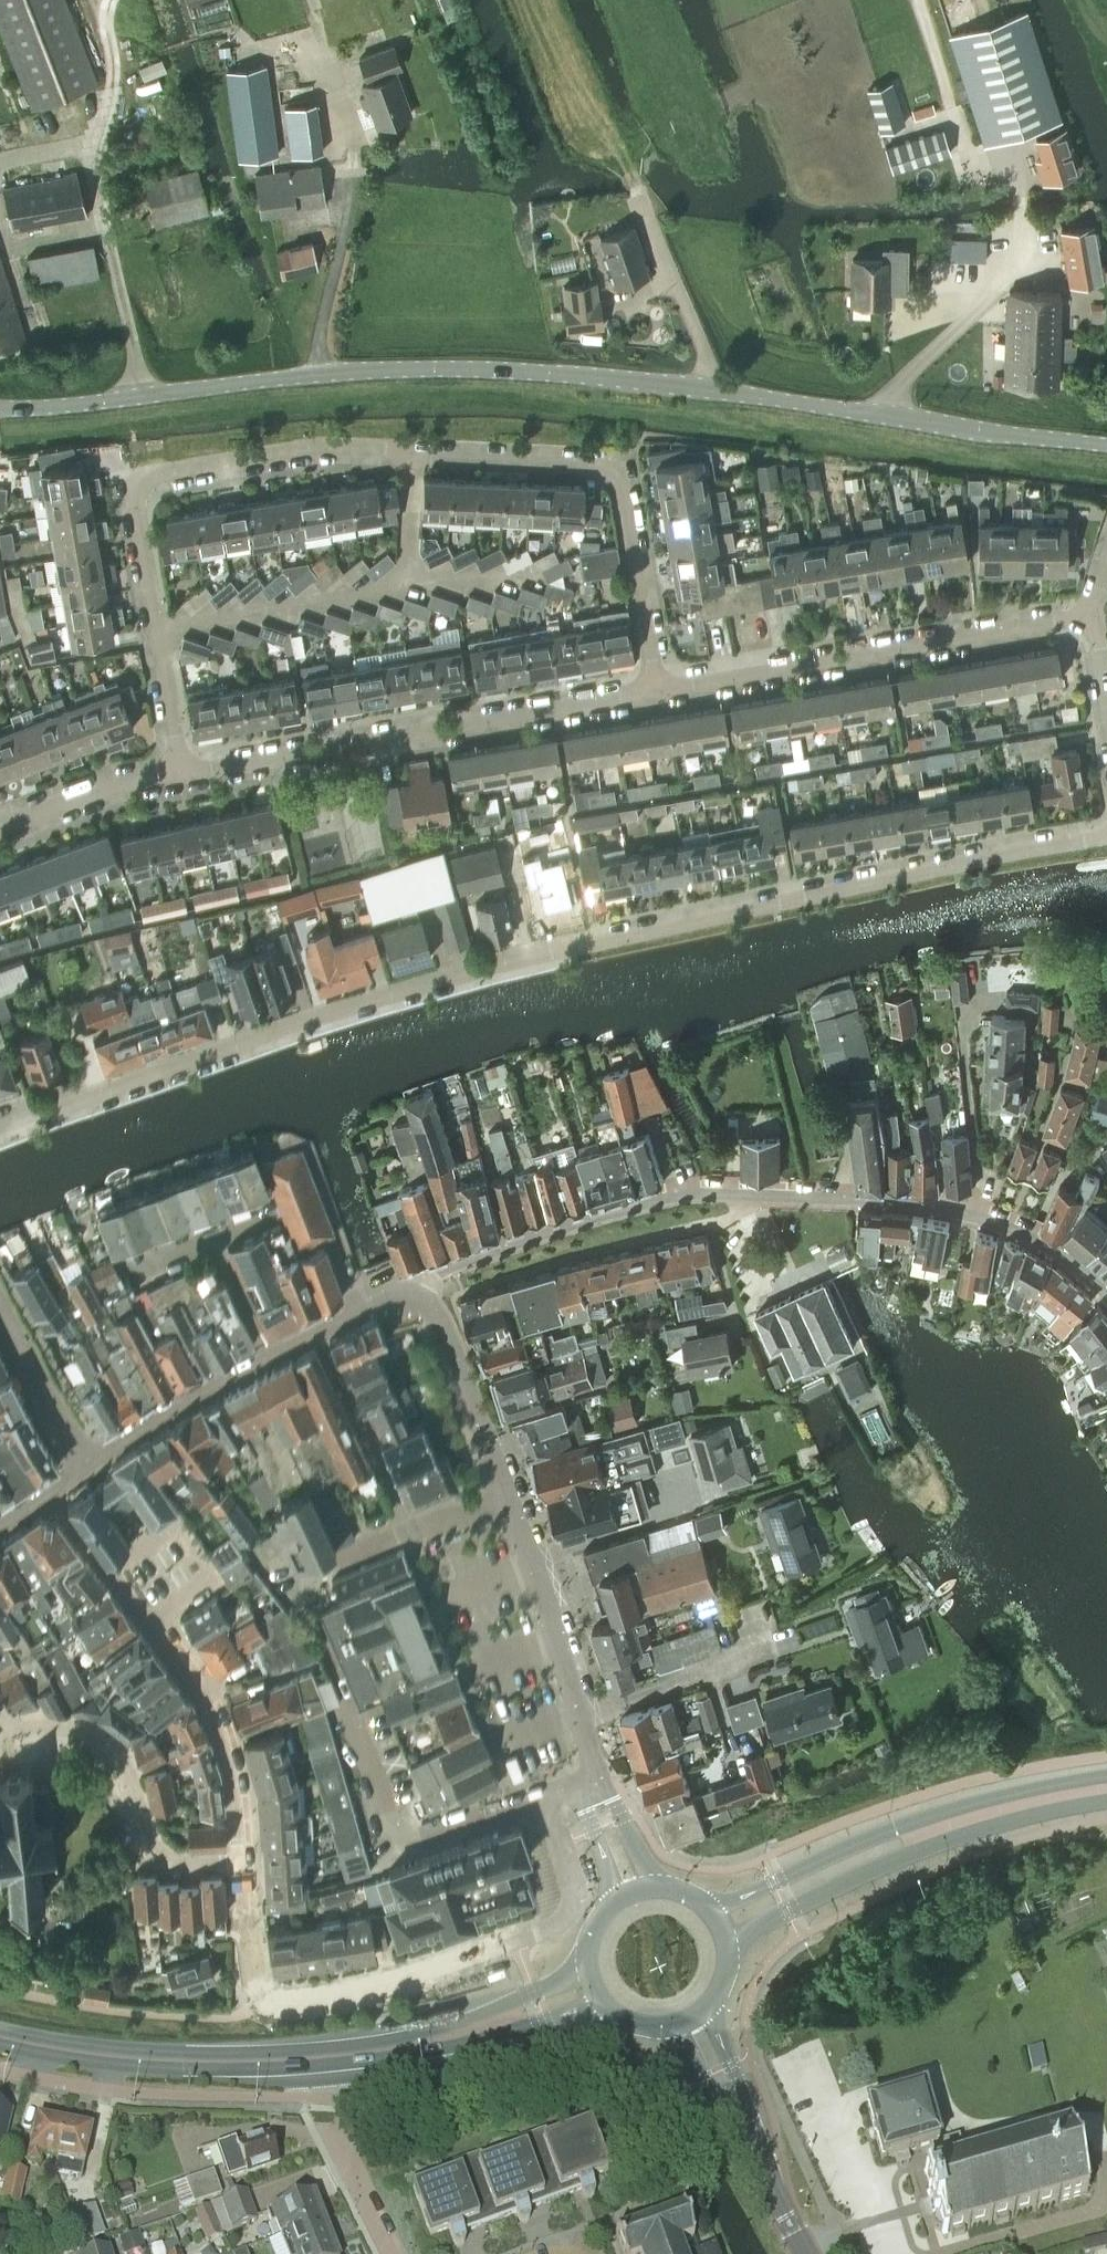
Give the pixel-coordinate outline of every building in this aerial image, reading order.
[(32,109),(97,83),(65,0),(0,0),(0,27),(32,109)] [(1059,119),(1025,12),(949,36),(983,143),(1059,119)] [(393,44),(357,57),(366,81),(402,68),(393,44)] [(238,161),(278,155),(266,66),(226,71),(238,161)] [(412,114),(397,73),(364,85),(379,126),(412,114)] [(878,86),(866,89),(880,131),(904,124),(891,82),(878,86)] [(316,103),(284,107),(290,156),(323,152),(316,103)] [(942,129),(885,147),(885,148),(892,172),(895,171),(950,153),(942,129)] [(1071,166),(1061,136),(1018,150),(1027,180),(1071,166)] [(319,166),(255,175),(261,214),(325,206),(319,166)] [(208,213),(197,171),(145,184),(156,226),(208,213)] [(11,232),(86,216),(77,174),(2,189),(11,232)] [(599,240),(616,287),(648,276),(642,259),(644,258),(634,227),(599,240)] [(1093,232),(1064,237),(1072,283),(1101,278),(1093,232)] [(928,261),(927,291),(984,293),(985,240),(952,238),(947,238),(947,261),(928,261)] [(275,251),(281,278),(318,270),(316,263),(326,261),(322,242),(313,244),(312,243),(275,251)] [(33,288),(98,276),(92,245),(27,257),(33,288)] [(852,260),(851,304),(887,305),(888,291),(904,291),(905,251),(884,251),(884,260),(852,260)] [(24,340),(0,258),(0,347),(24,340)] [(596,281),(561,286),(563,303),(562,303),(566,333),(604,328),(600,298),(599,298),(596,281)] [(1008,292),(1005,386),(1056,387),(1057,359),(1075,360),(1075,345),(1057,345),(1059,293),(1008,292)] [(685,446),(647,454),(650,468),(655,467),(657,479),(652,480),(653,489),(705,480),(714,478),(712,468),(710,457),(708,447),(686,452),(685,446)] [(9,461),(11,470),(26,467),(25,458),(9,461)] [(775,462),(755,465),(757,479),(777,476),(775,462)] [(41,470),(45,493),(100,483),(98,475),(84,477),(82,463),(41,470)] [(797,464),(780,467),(783,483),(800,481),(797,464)] [(819,468),(804,470),(807,489),(822,487),(821,486),(821,484),(819,469),(819,468)] [(840,472),(819,469),(821,484),(842,481),(842,480),(840,472)] [(965,486),(981,486),(981,474),(965,474),(965,486)] [(423,478),(420,515),(448,516),(450,479),(423,478)] [(450,479),(448,516),(474,518),(477,481),(450,479)] [(705,480),(653,489),(655,498),(661,497),(663,510),(726,498),(725,497),(724,489),(707,492),(705,480)] [(477,481),(474,518),(501,520),(504,483),(477,481)] [(349,487),(356,523),(381,519),(382,523),(397,520),(394,503),(398,503),(395,484),(377,487),(376,482),(349,487)] [(45,493),(49,514),(90,507),(87,493),(101,491),(100,483),(45,493)] [(504,483),(501,520),(527,521),(530,484),(504,483)] [(530,484),(527,521),(554,523),(556,486),(530,484)] [(556,486),(554,523),(581,525),(581,524),(600,525),(601,502),(582,501),(583,488),(556,486)] [(324,492),(330,528),(356,523),(349,487),(324,492)] [(303,533),(304,537),(329,532),(328,528),(330,528),(324,492),(313,493),(312,489),(296,492),(297,496),(303,533)] [(270,501),(277,537),(303,533),(297,496),(270,501)] [(665,521),(659,522),(660,531),(712,522),(710,510),(727,508),(726,498),(663,510),(665,521)] [(244,505),(251,542),(277,537),(270,501),(244,505)] [(941,553),(945,576),(955,574),(954,569),(966,567),(955,503),(946,505),(949,522),(936,525),(941,553)] [(218,510),(225,546),(251,542),(244,505),(218,510)] [(49,514),(53,536),(108,526),(106,518),(92,521),(90,507),(49,514)] [(991,578),(1000,577),(1000,525),(988,525),(988,508),(977,508),(978,571),(991,571),(991,578)] [(1000,525),(1000,577),(1009,577),(1009,571),(1021,571),(1021,508),(1012,508),(1012,525),(1000,525)] [(1021,508),(1021,571),(1034,571),(1034,577),(1042,577),(1041,525),(1031,525),(1030,508),(1021,508)] [(1041,525),(1042,577),(1051,577),(1051,571),(1064,571),(1064,508),(1054,508),(1054,510),(1041,510),(1041,525)] [(193,515),(199,553),(200,553),(200,551),(225,546),(218,510),(193,515)] [(911,511),(923,574),(935,572),(936,578),(945,576),(941,553),(936,525),(923,527),(921,510),(911,511)] [(893,531),(903,583),(913,581),(912,576),(923,574),(911,511),(903,513),(905,529),(893,531)] [(164,559),(199,553),(193,515),(166,519),(168,533),(160,535),(164,559)] [(870,518),(881,580),(893,579),(894,585),(903,583),(893,531),(882,533),(879,516),(870,518)] [(852,538),(861,590),(871,589),(870,582),(881,580),(870,518),(860,520),(863,536),(852,538)] [(712,522),(660,531),(662,540),(668,539),(670,552),(734,541),(732,531),(714,534),(712,522)] [(837,569),(840,588),(852,586),(853,592),(861,590),(852,538),(841,540),(838,524),(829,525),(837,569)] [(815,568),(820,597),(829,596),(828,590),(840,588),(837,569),(829,525),(820,527),(823,543),(811,545),(815,568)] [(53,536),(57,558),(98,550),(95,536),(109,534),(108,526),(53,536)] [(788,532),(799,595),(810,593),(811,599),(820,597),(815,568),(811,545),(799,547),(796,531),(788,532)] [(13,543),(11,532),(0,534),(0,545),(13,543)] [(773,576),(761,578),(766,607),(787,603),(786,597),(799,595),(788,532),(778,534),(778,536),(766,538),(769,553),(773,576)] [(672,562),(666,563),(668,571),(719,562),(718,552),(735,549),(735,548),(734,541),(670,552),(672,562)] [(13,543),(0,545),(0,548),(2,557),(15,555),(13,543)] [(421,556),(426,567),(448,558),(448,557),(452,556),(447,544),(421,556)] [(448,557),(448,558),(453,569),(474,559),(478,557),(473,546),(452,556),(448,557)] [(478,557),(474,559),(479,571),(501,561),(505,559),(500,547),(478,557)] [(616,547),(578,553),(578,555),(581,568),(619,561),(616,547)] [(526,549),(505,559),(501,561),(506,572),(528,561),(531,559),(526,549)] [(57,558),(61,580),(116,570),(114,562),(100,565),(98,550),(57,558)] [(531,559),(528,561),(533,573),(541,570),(558,562),(552,550),(531,559)] [(387,554),(370,567),(366,571),(374,581),(395,564),(395,563),(395,562),(387,552),(386,553),(387,554)] [(309,566),(291,581),(287,584),(295,594),(313,580),(318,576),(316,574),(328,565),(321,557),(309,566)] [(362,558),(345,572),(339,575),(348,586),(366,571),(370,567),(362,558)] [(546,582),(547,582),(572,570),(566,558),(558,562),(541,570),(546,582)] [(719,562),(668,571),(668,573),(669,581),(676,580),(678,593),(679,593),(682,608),(700,605),(697,590),(710,587),(723,585),(735,582),(734,573),(731,560),(719,562)] [(619,561),(581,568),(583,580),(621,573),(619,561)] [(318,577),(318,576),(313,580),(321,590),(339,575),(345,572),(336,562),(318,577)] [(61,580),(65,601),(106,594),(104,580),(117,578),(116,570),(61,580)] [(283,571),(266,585),(261,589),(269,599),(287,584),(291,581),(283,571)] [(7,577),(6,578),(7,589),(8,589),(21,587),(19,575),(7,577)] [(257,575),(239,590),(234,594),(243,604),(261,589),(266,585),(257,575)] [(748,580),(753,609),(766,607),(761,578),(748,580)] [(231,580),(214,594),(209,598),(217,608),(234,594),(239,590),(231,580)] [(735,582),(740,611),(753,609),(748,580),(740,581),(735,582)] [(547,582),(542,594),(548,596),(569,604),(574,591),(547,582)] [(723,585),(727,613),(740,611),(735,582),(723,585)] [(208,598),(209,598),(214,594),(205,584),(183,602),(191,612),(208,598)] [(710,587),(715,615),(727,613),(723,585),(710,587)] [(521,586),(517,599),(522,601),(544,609),(548,596),(542,594),(521,586)] [(8,589),(7,589),(11,611),(13,611),(25,608),(21,587),(8,589)] [(697,590),(700,605),(702,617),(715,615),(710,587),(697,590)] [(495,591),(490,603),(495,605),(517,613),(522,601),(517,599),(495,591)] [(65,601),(69,623),(124,613),(122,605),(109,608),(106,594),(65,601)] [(431,594),(427,607),(432,609),(453,616),(458,603),(431,594)] [(491,618),(495,605),(490,603),(469,596),(464,609),(491,618)] [(405,599),(400,611),(406,613),(428,620),(432,609),(427,607),(405,599)] [(379,603),(375,616),(379,618),(402,626),(406,613),(400,611),(379,603)] [(13,611),(11,611),(20,635),(22,634),(33,630),(32,629),(25,608),(13,611)] [(353,608),(349,621),(354,622),(375,630),(379,618),(375,616),(353,608)] [(598,614),(606,661),(634,656),(627,621),(630,621),(628,609),(598,614)] [(1,628),(11,624),(7,613),(0,616),(0,629),(1,628)] [(125,621),(124,613),(69,623),(73,645),(114,638),(112,624),(125,621)] [(327,613),(324,625),(328,627),(350,635),(354,622),(349,621),(327,613)] [(574,630),(580,666),(606,661),(598,614),(572,618),(574,630)] [(301,617),(297,629),(323,638),(327,627),(328,627),(324,625),(301,617)] [(262,623),(258,636),(262,638),(284,646),(289,633),(262,623)] [(16,638),(11,624),(1,628),(4,642),(16,638)] [(520,631),(528,675),(554,670),(548,635),(546,635),(545,627),(520,631)] [(237,628),(233,640),(237,642),(258,650),(262,638),(258,636),(237,628)] [(22,634),(20,635),(24,645),(28,656),(30,662),(48,659),(55,658),(55,657),(51,638),(38,640),(37,640),(33,630),(22,634)] [(548,635),(554,670),(580,666),(574,630),(548,635)] [(494,636),(502,679),(528,675),(520,631),(494,636)] [(210,632),(205,645),(210,647),(232,655),(237,642),(233,640),(210,632)] [(475,684),(502,679),(494,636),(468,640),(469,648),(475,684)] [(180,649),(182,662),(206,658),(210,647),(205,645),(184,637),(180,649)] [(431,643),(439,691),(467,686),(460,650),(458,639),(448,640),(431,643)] [(408,659),(414,695),(439,691),(431,643),(405,648),(407,659),(408,659)] [(19,673),(28,670),(19,646),(10,649),(19,673)] [(1030,655),(1035,685),(1062,681),(1057,651),(1030,655)] [(1004,660),(1009,690),(1035,685),(1030,655),(1004,660)] [(382,664),(388,700),(414,695),(408,659),(407,659),(382,664)] [(977,665),(983,695),(1009,690),(1004,660),(977,665)] [(309,713),(336,709),(329,673),(327,662),(300,667),(302,678),(309,713)] [(355,668),(362,704),(388,700),(382,664),(355,668)] [(951,669),(957,699),(983,695),(977,665),(951,669)] [(329,673),(336,709),(362,704),(355,668),(329,673)] [(925,674),(931,704),(957,699),(951,669),(925,674)] [(904,708),(931,704),(925,674),(898,679),(904,708)] [(267,683),(274,719),(300,714),(294,678),(267,683)] [(97,691),(118,748),(126,745),(121,732),(134,727),(129,711),(140,707),(132,684),(120,688),(118,689),(116,681),(104,685),(102,679),(92,683),(94,687),(95,692),(97,691)] [(862,685),(867,714),(894,709),(889,680),(862,685)] [(241,687),(248,724),(274,719),(267,683),(241,687)] [(836,689),(841,719),(867,714),(862,685),(836,689)] [(195,733),(221,728),(215,692),(214,686),(188,690),(189,697),(188,697),(195,733)] [(77,704),(92,743),(106,738),(111,750),(118,748),(97,691),(95,692),(94,687),(74,695),(77,704)] [(215,692),(221,728),(248,724),(241,687),(215,692)] [(810,694),(815,723),(841,719),(836,689),(810,694)] [(784,698),(789,728),(815,723),(810,694),(784,698)] [(52,699),(75,762),(83,760),(79,747),(92,743),(77,704),(66,708),(61,695),(52,699)] [(758,703),(763,732),(789,728),(784,698),(758,703)] [(33,712),(50,758),(64,752),(69,765),(75,762),(52,699),(41,703),(43,709),(33,712)] [(731,707),(736,737),(749,735),(750,742),(763,740),(762,732),(763,732),(758,703),(731,707)] [(14,726),(34,778),(41,775),(37,763),(50,758),(33,712),(31,706),(10,714),(14,726)] [(695,713),(700,743),(727,739),(722,709),(695,713)] [(669,718),(674,748),(700,743),(695,713),(669,718)] [(1040,715),(1042,727),(1054,725),(1052,713),(1040,715)] [(1026,718),(1028,730),(1042,727),(1040,715),(1026,718)] [(643,723),(649,753),(674,748),(669,718),(643,723)] [(936,733),(938,745),(950,743),(946,722),(932,725),(934,734),(936,733)] [(988,724),(990,736),(1002,734),(1000,722),(988,724)] [(617,727),(623,757),(649,753),(643,723),(617,727)] [(974,727),(976,738),(990,736),(988,724),(974,727)] [(9,773),(22,768),(27,781),(34,778),(14,726),(0,732),(0,751),(9,773)] [(591,732),(597,762),(623,757),(617,727),(591,732)] [(565,736),(570,766),(597,762),(591,732),(565,736)] [(909,750),(938,745),(936,733),(934,734),(907,738),(909,750)] [(1054,734),(1018,740),(1020,752),(1021,760),(1050,755),(1054,781),(1040,783),(1044,802),(1057,799),(1058,801),(1084,797),(1076,750),(1057,753),(1054,734)] [(528,743),(533,773),(560,768),(555,738),(528,743)] [(1007,754),(1020,752),(1018,740),(1005,742),(1007,754)] [(872,744),(875,756),(887,754),(885,742),(872,744)] [(502,747),(507,777),(533,773),(528,743),(502,747)] [(861,759),(875,756),(872,744),(859,747),(861,759)] [(476,751),(481,782),(507,777),(502,747),(476,751)] [(965,749),(967,761),(981,759),(979,747),(965,749)] [(955,764),(967,761),(965,749),(952,751),(955,764)] [(9,773),(0,751),(0,776),(9,773)] [(455,786),(481,782),(476,751),(449,756),(455,786)] [(820,754),(822,765),(835,763),(833,751),(820,754)] [(809,768),(822,765),(820,754),(807,756),(809,768)] [(913,758),(915,770),(929,768),(926,756),(913,758)] [(902,773),(915,770),(913,758),(900,761),(902,773)] [(419,761),(429,819),(450,816),(443,777),(433,779),(430,759),(419,761)] [(403,784),(409,823),(429,819),(419,761),(407,763),(411,783),(403,784)] [(768,763),(770,773),(782,771),(780,761),(768,763)] [(755,776),(770,773),(768,763),(753,766),(755,776)] [(861,768),(863,780),(876,777),(874,765),(861,768)] [(850,782),(863,780),(861,768),(848,770),(850,782)] [(706,774),(708,786),(720,783),(718,772),(706,774)] [(692,776),(694,788),(708,786),(706,774),(692,776)] [(809,776),(811,789),(824,786),(822,774),(809,776)] [(798,791),(811,789),(809,776),(796,779),(798,791)] [(654,783),(656,795),(668,793),(666,781),(654,783)] [(654,783),(639,785),(641,797),(642,797),(656,795),(654,783)] [(389,826),(409,823),(403,784),(382,788),(389,826)] [(999,789),(1004,820),(1031,816),(1026,785),(999,789)] [(973,794),(978,825),(1004,820),(999,789),(973,794)] [(602,792),(604,804),(616,802),(614,790),(602,792)] [(588,795),(590,806),(604,804),(602,792),(588,795)] [(723,803),(721,793),(701,797),(703,807),(723,803)] [(947,798),(952,829),(978,825),(973,794),(947,798)] [(674,812),(675,812),(694,808),(693,798),(673,802),(674,812)] [(921,803),(926,833),(952,829),(947,798),(921,803)] [(538,803),(540,815),(553,813),(551,801),(538,803)] [(666,813),(664,802),(644,806),(646,816),(666,813)] [(251,809),(259,844),(286,838),(278,803),(251,809)] [(525,805),(527,817),(540,815),(538,803),(525,805)] [(894,807),(899,838),(926,833),(921,803),(894,807)] [(618,821),(619,821),(638,817),(636,807),(616,811),(618,821)] [(737,825),(745,866),(746,865),(746,870),(761,867),(760,863),(773,860),(771,847),(784,844),(777,807),(757,811),(759,821),(737,825)] [(868,812),(873,842),(899,838),(894,807),(868,812)] [(225,814),(234,850),(259,844),(251,809),(225,814)] [(487,812),(489,824),(501,822),(499,810),(487,812)] [(616,811),(589,816),(590,826),(618,821),(616,811)] [(473,815),(475,827),(489,824),(487,812),(473,815)] [(843,816),(848,847),(873,842),(868,812),(843,816)] [(199,820),(208,856),(234,850),(225,814),(199,820)] [(817,820),(822,851),(848,847),(843,816),(817,820)] [(174,826),(182,861),(208,856),(199,820),(174,826)] [(790,825),(795,856),(822,851),(817,820),(790,825)] [(709,841),(715,871),(745,866),(737,825),(708,831),(710,841),(709,841)] [(148,831),(156,867),(182,861),(174,826),(148,831)] [(502,861),(542,852),(536,829),(497,839),(502,861)] [(129,873),(156,867),(148,831),(121,837),(129,873)] [(84,842),(96,876),(122,867),(109,833),(84,842)] [(682,847),(688,877),(715,871),(709,841),(682,847)] [(59,851),(71,885),(96,876),(84,842),(59,851)] [(579,849),(585,879),(599,876),(602,894),(632,888),(626,858),(624,858),(622,846),(594,852),(593,846),(579,849)] [(493,847),(450,859),(460,893),(502,882),(493,847)] [(654,852),(660,882),(688,877),(682,847),(654,852)] [(34,861),(46,894),(71,885),(59,851),(34,861)] [(449,952),(470,945),(454,895),(442,852),(419,858),(359,878),(372,920),(398,912),(402,923),(384,927),(396,967),(431,957),(419,918),(415,907),(433,902),(449,952)] [(626,858),(632,888),(660,882),(654,852),(626,858)] [(573,905),(562,858),(532,866),(543,912),(557,909),(557,912),(571,909),(570,905),(573,905)] [(9,870),(21,903),(46,894),(34,861),(9,870)] [(21,903),(9,870),(0,873),(0,911),(21,903)] [(267,878),(270,891),(290,886),(287,873),(267,878)] [(244,883),(247,896),(270,891),(267,878),(244,883)] [(312,888),(318,907),(334,902),(330,884),(312,888)] [(216,890),(219,903),(239,899),(236,886),(216,890)] [(193,895),(196,908),(219,903),(216,890),(193,895)] [(485,941),(513,933),(501,892),(493,895),(494,899),(475,905),(485,941)] [(289,895),(276,900),(284,921),(302,915),(295,893),(292,894),(289,895)] [(164,902),(167,915),(187,910),(184,897),(164,902)] [(141,907),(144,920),(167,915),(164,902),(141,907)] [(109,913),(113,925),(134,919),(131,906),(109,913)] [(88,919),(92,931),(113,925),(109,913),(88,919)] [(58,927),(62,940),(83,934),(80,921),(58,927)] [(37,933),(41,946),(62,940),(58,927),(37,933)] [(319,945),(306,950),(315,975),(321,991),(346,983),(333,944),(328,929),(316,933),(319,945)] [(274,944),(252,952),(269,1002),(292,994),(282,963),(295,959),(286,930),(271,935),(274,944)] [(373,931),(333,944),(346,983),(373,975),(368,962),(381,958),(373,931)] [(134,951),(130,932),(106,937),(110,956),(134,951)] [(7,941),(11,954),(32,948),(29,935),(7,941)] [(11,954),(7,941),(0,943),(0,957),(11,954)] [(1088,1080),(1106,1083),(1106,948),(1094,949),(1099,1031),(1088,1080)] [(222,951),(208,956),(218,985),(231,981),(242,1012),(269,1002),(252,952),(226,961),(222,951)] [(30,982),(29,981),(31,980),(23,960),(0,968),(0,993),(30,982)] [(969,1000),(966,969),(950,970),(954,1002),(969,1000)] [(909,976),(911,992),(918,991),(916,975),(909,976)] [(159,992),(150,995),(168,1047),(187,1040),(182,1022),(185,1021),(180,1010),(182,1010),(174,990),(172,990),(168,976),(155,980),(159,992)] [(188,985),(174,990),(182,1010),(180,1010),(185,1021),(182,1022),(187,1040),(216,1031),(206,1002),(214,1000),(207,979),(188,986),(188,985)] [(822,995),(812,1004),(828,1070),(838,1068),(846,1066),(848,1065),(854,1099),(846,1101),(859,1185),(869,1186),(881,1186),(885,1186),(885,1185),(886,1134),(882,1113),(882,1112),(881,1112),(873,1060),(853,986),(849,987),(822,995)] [(121,988),(82,1001),(91,1027),(106,1022),(110,1035),(95,1040),(105,1069),(144,1055),(125,999),(121,988)] [(1006,996),(1005,1012),(1023,1010),(1025,1010),(1026,1007),(1038,1008),(1039,993),(1006,990),(1006,996)] [(917,1029),(912,994),(886,998),(891,1033),(917,1029)] [(137,995),(125,999),(144,1055),(168,1047),(150,995),(139,999),(137,995)] [(1045,1003),(1043,1019),(1058,1019),(1060,1004),(1045,1003)] [(985,1067),(1022,1069),(1023,1044),(1025,1013),(1025,1010),(1023,1010),(1005,1012),(1005,1016),(992,1015),(992,1019),(990,1041),(986,1040),(985,1067)] [(1058,1019),(1043,1019),(1042,1030),(1057,1031),(1058,1019)] [(1065,1074),(1088,1080),(1099,1031),(1077,1025),(1065,1074)] [(34,1076),(63,1065),(48,1028),(20,1039),(34,1076)] [(531,1059),(533,1069),(553,1065),(551,1055),(531,1059)] [(18,1081),(8,1056),(0,1059),(0,1088),(18,1081)] [(1040,1056),(1038,1073),(1054,1074),(1055,1057),(1040,1056)] [(511,1082),(505,1063),(485,1069),(491,1088),(511,1082)] [(639,1189),(639,1190),(640,1189),(664,1182),(649,1135),(638,1138),(631,1117),(668,1108),(646,1065),(629,1069),(629,1070),(604,1076),(615,1116),(614,1117),(639,1189)] [(1020,1087),(1022,1069),(985,1067),(982,1105),(1019,1108),(1017,1114),(1027,1117),(1035,1092),(1020,1087)] [(1054,1074),(1038,1073),(1037,1085),(1053,1087),(1054,1074)] [(1061,1086),(1043,1134),(1066,1143),(1085,1095),(1061,1086)] [(412,1121),(457,1250),(477,1243),(458,1179),(460,1179),(453,1167),(451,1163),(453,1163),(457,1161),(450,1138),(435,1089),(406,1100),(413,1121),(412,1121)] [(940,1091),(926,1094),(926,1096),(930,1116),(931,1121),(938,1120),(942,1120),(945,1119),(940,1091)] [(1087,1117),(1106,1124),(1106,1099),(1095,1094),(1087,1117)] [(898,1112),(882,1112),(882,1113),(886,1134),(885,1185),(885,1186),(895,1186),(910,1186),(911,1151),(910,1150),(899,1149),(900,1138),(900,1136),(898,1112)] [(928,1116),(910,1119),(910,1120),(915,1149),(910,1150),(911,1151),(910,1186),(910,1188),(910,1190),(940,1193),(937,1155),(931,1123),(931,1121),(930,1116),(928,1116)] [(601,1148),(617,1196),(639,1190),(639,1189),(614,1117),(603,1120),(594,1122),(601,1148)] [(477,1145),(472,1118),(461,1120),(466,1147),(477,1145)] [(403,1195),(407,1206),(416,1229),(427,1262),(457,1250),(412,1121),(392,1126),(411,1180),(418,1178),(419,1183),(401,1188),(403,1195)] [(492,1179),(508,1231),(531,1223),(519,1184),(513,1185),(508,1169),(514,1168),(508,1142),(507,1142),(502,1125),(492,1128),(504,1175),(492,1179)] [(741,1141),(743,1177),(743,1178),(780,1177),(780,1140),(764,1140),(765,1135),(757,1135),(757,1141),(741,1141)] [(943,1139),(947,1193),(953,1192),(955,1198),(968,1197),(969,1191),(972,1191),(967,1137),(943,1139)] [(1009,1171),(1025,1177),(1037,1146),(1019,1140),(1009,1171)] [(537,1168),(552,1216),(596,1202),(579,1155),(579,1154),(575,1142),(555,1149),(533,1155),(537,1168)] [(519,1184),(531,1223),(552,1216),(537,1168),(533,1155),(530,1143),(521,1145),(528,1171),(516,1174),(514,1168),(508,1169),(513,1185),(519,1184)] [(579,1155),(596,1202),(617,1196),(601,1148),(579,1155)] [(1032,1179),(1049,1186),(1060,1155),(1043,1148),(1032,1179)] [(233,1157),(249,1199),(269,1192),(253,1149),(233,1157)] [(265,1335),(266,1337),(319,1308),(343,1297),(325,1245),(298,1255),(295,1249),(333,1234),(302,1150),(263,1165),(285,1222),(271,1228),(228,1248),(234,1261),(233,1261),(233,1262),(234,1262),(238,1273),(238,1274),(239,1274),(242,1282),(241,1282),(252,1307),(265,1336),(265,1335)] [(352,1153),(355,1161),(358,1169),(368,1166),(363,1150),(352,1153)] [(458,1179),(477,1243),(503,1234),(481,1153),(457,1161),(453,1163),(451,1163),(453,1167),(460,1179),(458,1179)] [(213,1164),(230,1206),(249,1199),(233,1157),(213,1164)] [(194,1171),(211,1214),(230,1206),(213,1164),(194,1171)] [(175,1179),(191,1221),(211,1214),(194,1171),(175,1179)] [(1058,1187),(1043,1222),(1041,1228),(1063,1239),(1085,1211),(1093,1192),(1096,1185),(1098,1180),(1085,1174),(1076,1194),(1058,1187)] [(156,1186),(172,1228),(191,1221),(175,1179),(156,1186)] [(137,1193),(153,1236),(172,1228),(156,1186),(137,1193)] [(117,1200),(134,1243),(153,1236),(137,1193),(117,1200)] [(381,1214),(407,1206),(403,1195),(378,1203),(381,1214)] [(114,1251),(134,1243),(117,1200),(97,1208),(114,1251)] [(1063,1239),(1087,1260),(1106,1232),(1106,1230),(1101,1225),(1105,1220),(1098,1214),(1094,1219),(1085,1211),(1063,1239)] [(858,1214),(857,1232),(860,1232),(859,1245),(865,1245),(865,1256),(883,1258),(884,1250),(880,1250),(883,1214),(858,1212),(858,1214)] [(883,1214),(880,1250),(884,1250),(895,1251),(911,1252),(912,1237),(912,1236),(912,1227),(913,1218),(912,1218),(883,1214)] [(942,1262),(949,1225),(913,1218),(912,1227),(919,1228),(911,1270),(939,1276),(942,1262)] [(387,1233),(402,1271),(427,1262),(416,1229),(404,1232),(403,1228),(387,1233)] [(1087,1260),(1106,1277),(1106,1232),(1087,1260)] [(988,1287),(992,1267),(997,1239),(976,1233),(971,1263),(963,1262),(958,1290),(976,1294),(978,1284),(988,1287)] [(693,1238),(702,1274),(703,1277),(719,1274),(708,1235),(693,1238)] [(675,1241),(685,1277),(702,1274),(693,1238),(675,1241)] [(657,1245),(665,1277),(666,1281),(685,1277),(675,1241),(657,1245)] [(1010,1280),(1023,1249),(1006,1242),(997,1275),(1010,1280)] [(637,1249),(650,1301),(660,1299),(655,1279),(665,1277),(657,1245),(637,1249)] [(844,1247),(826,1256),(834,1269),(852,1261),(844,1247)] [(22,1268),(13,1273),(45,1331),(68,1318),(29,1248),(15,1256),(22,1268)] [(617,1254),(626,1287),(636,1285),(641,1304),(650,1301),(637,1249),(617,1254)] [(1029,1309),(1031,1305),(1039,1293),(1050,1265),(1027,1251),(1008,1296),(1029,1309)] [(598,1259),(610,1311),(620,1308),(616,1289),(626,1287),(617,1254),(598,1259)] [(124,1339),(156,1397),(175,1386),(139,1310),(138,1310),(119,1274),(111,1258),(89,1269),(98,1286),(104,1282),(109,1290),(102,1294),(105,1299),(109,1308),(108,1309),(109,1312),(124,1339)] [(216,1317),(235,1351),(251,1343),(234,1302),(224,1277),(218,1280),(210,1266),(212,1265),(209,1259),(191,1268),(216,1317)] [(579,1264),(593,1316),(603,1313),(610,1311),(598,1259),(579,1264)] [(557,1271),(567,1302),(572,1321),(583,1318),(593,1316),(579,1264),(557,1271)] [(1031,1305),(1049,1319),(1050,1320),(1058,1310),(1055,1306),(1058,1302),(1062,1305),(1076,1287),(1050,1265),(1039,1293),(1031,1305)] [(184,1302),(215,1363),(235,1351),(216,1317),(191,1268),(153,1287),(163,1306),(182,1297),(184,1301),(184,1302)] [(513,1284),(529,1333),(542,1329),(540,1322),(566,1314),(552,1272),(513,1284)] [(98,1331),(140,1407),(156,1397),(124,1339),(109,1312),(108,1309),(109,1308),(105,1299),(98,1303),(83,1274),(68,1281),(88,1320),(92,1318),(94,1323),(98,1331)] [(757,1310),(774,1347),(782,1343),(796,1370),(829,1356),(848,1399),(873,1388),(859,1357),(843,1363),(839,1352),(850,1347),(854,1344),(835,1301),(836,1301),(826,1281),(757,1310)] [(461,1300),(478,1341),(481,1347),(482,1347),(529,1333),(513,1284),(461,1300)] [(139,1310),(175,1386),(215,1363),(184,1302),(184,1301),(182,1297),(163,1306),(153,1287),(147,1289),(154,1302),(139,1310)] [(1050,1320),(1049,1319),(1042,1327),(1058,1341),(1065,1333),(1075,1321),(1074,1320),(1092,1300),(1076,1287),(1062,1305),(1058,1302),(1055,1306),(1058,1310),(1050,1320)] [(689,1293),(695,1315),(711,1312),(709,1302),(703,1303),(700,1291),(689,1293)] [(679,1318),(684,1317),(695,1315),(689,1293),(674,1296),(679,1318)] [(709,1302),(711,1312),(728,1308),(726,1298),(709,1302)] [(1072,1336),(1063,1343),(1074,1357),(1083,1350),(1084,1352),(1106,1333),(1106,1320),(1097,1308),(1081,1321),(1083,1323),(1071,1334),(1072,1336)] [(329,1340),(340,1359),(386,1341),(376,1318),(360,1326),(360,1325),(329,1340)] [(686,1343),(690,1364),(692,1374),(734,1365),(727,1330),(700,1336),(697,1321),(667,1328),(670,1346),(686,1343)] [(491,1369),(492,1369),(528,1358),(529,1363),(551,1356),(544,1333),(543,1333),(542,1329),(529,1333),(482,1347),(491,1369)] [(566,1333),(572,1350),(581,1348),(581,1346),(576,1330),(566,1333)] [(96,1370),(124,1417),(140,1407),(98,1331),(87,1338),(95,1354),(102,1366),(96,1370)] [(544,1333),(551,1356),(552,1357),(554,1356),(562,1354),(557,1336),(554,1337),(553,1331),(544,1333)] [(557,1336),(562,1354),(572,1350),(566,1333),(557,1336)] [(1084,1352),(1080,1356),(1086,1365),(1092,1362),(1096,1359),(1106,1353),(1106,1333),(1084,1352)] [(340,1359),(351,1385),(384,1370),(379,1358),(391,1353),(386,1341),(340,1359)] [(99,1432),(100,1432),(102,1431),(124,1417),(96,1370),(80,1342),(69,1349),(85,1378),(75,1384),(101,1430),(99,1432)] [(558,1397),(594,1386),(608,1382),(596,1342),(581,1346),(581,1348),(572,1350),(562,1354),(554,1356),(556,1363),(555,1363),(556,1367),(549,1370),(558,1397)] [(290,1361),(342,1469),(348,1481),(371,1469),(314,1349),(290,1361)] [(9,1372),(5,1365),(6,1364),(2,1354),(1,1355),(0,1353),(0,1377),(9,1372)] [(1086,1365),(1085,1366),(1096,1385),(1106,1379),(1106,1353),(1096,1359),(1092,1362),(1086,1365)] [(254,1380),(302,1478),(303,1478),(306,1487),(335,1548),(356,1538),(341,1506),(335,1509),(322,1484),(330,1481),(327,1476),(342,1469),(290,1361),(254,1380)] [(505,1414),(547,1401),(544,1391),(553,1388),(547,1369),(538,1372),(535,1362),(494,1375),(505,1414)] [(362,1409),(370,1405),(370,1404),(405,1389),(401,1380),(390,1384),(384,1370),(351,1385),(362,1409)] [(0,1381),(0,1421),(1,1420),(6,1428),(6,1429),(37,1479),(59,1465),(56,1461),(38,1431),(25,1405),(11,1375),(0,1381)] [(264,1469),(272,1483),(255,1491),(253,1493),(262,1509),(281,1499),(276,1490),(302,1478),(254,1380),(224,1396),(248,1441),(264,1469)] [(370,1404),(370,1405),(384,1435),(408,1424),(399,1406),(410,1401),(405,1389),(370,1404)] [(1100,1406),(1095,1393),(1082,1398),(1087,1411),(1100,1406)] [(607,1401),(615,1429),(639,1422),(631,1394),(607,1401)] [(200,1408),(217,1435),(226,1448),(231,1445),(241,1439),(244,1444),(248,1441),(224,1396),(200,1408)] [(515,1419),(523,1439),(556,1429),(569,1424),(562,1405),(515,1419)] [(165,1431),(195,1470),(215,1458),(222,1470),(233,1464),(219,1444),(212,1448),(207,1441),(217,1435),(200,1408),(165,1431)] [(680,1416),(650,1425),(657,1448),(687,1439),(680,1416)] [(384,1435),(381,1436),(383,1441),(387,1450),(397,1473),(400,1472),(438,1456),(434,1448),(422,1419),(413,1423),(408,1424),(384,1435)] [(725,1487),(726,1486),(752,1478),(743,1446),(732,1449),(725,1425),(691,1436),(704,1477),(721,1472),(725,1487)] [(579,1434),(582,1444),(610,1436),(608,1426),(579,1434)] [(644,1427),(534,1461),(534,1462),(548,1501),(605,1484),(606,1487),(632,1479),(658,1471),(644,1427)] [(15,1493),(37,1479),(6,1429),(6,1428),(0,1431),(0,1471),(15,1493)] [(531,1460),(533,1459),(572,1447),(568,1437),(560,1439),(556,1429),(523,1439),(531,1460)] [(138,1448),(172,1496),(176,1493),(173,1489),(186,1480),(193,1489),(196,1487),(198,1490),(194,1494),(205,1509),(210,1505),(217,1498),(216,1497),(195,1470),(165,1431),(138,1448)] [(171,1497),(172,1496),(138,1448),(113,1465),(118,1473),(92,1489),(92,1488),(67,1505),(104,1557),(129,1542),(112,1517),(137,1501),(153,1525),(178,1508),(171,1497)] [(445,1453),(438,1456),(400,1472),(397,1473),(395,1474),(408,1505),(414,1502),(420,1505),(441,1496),(443,1489),(448,1488),(458,1484),(448,1459),(446,1453),(445,1453)] [(246,1479),(253,1493),(255,1491),(272,1483),(264,1469),(246,1479)] [(15,1493),(0,1471),(0,1503),(15,1493)] [(605,1484),(548,1501),(550,1506),(562,1539),(617,1522),(643,1515),(633,1482),(632,1479),(606,1487),(605,1484)] [(335,1548),(306,1487),(281,1499),(284,1506),(275,1511),(278,1519),(274,1521),(296,1566),(335,1548)] [(255,1531),(235,1502),(226,1490),(216,1497),(217,1498),(210,1505),(238,1544),(255,1531)] [(792,1571),(821,1560),(799,1498),(763,1511),(776,1548),(783,1546),(792,1571)] [(40,1516),(22,1528),(69,1606),(86,1595),(66,1573),(86,1561),(57,1520),(40,1516)] [(22,1528),(5,1539),(35,1594),(50,1617),(66,1608),(69,1606),(22,1528)] [(585,1550),(594,1579),(604,1611),(612,1609),(615,1621),(646,1611),(695,1596),(716,1590),(699,1535),(651,1550),(646,1532),(588,1550),(588,1549),(585,1550)] [(0,1542),(0,1590),(23,1629),(46,1669),(69,1710),(94,1715),(99,1709),(99,1705),(91,1690),(90,1691),(69,1656),(62,1643),(66,1641),(56,1627),(50,1617),(35,1594),(5,1539),(0,1542)] [(233,1544),(211,1557),(219,1568),(240,1554),(233,1544)] [(331,1579),(340,1600),(412,1574),(403,1551),(331,1579)] [(218,1568),(230,1585),(231,1587),(237,1583),(254,1571),(253,1571),(252,1571),(240,1553),(240,1554),(219,1568),(218,1568)] [(67,1573),(86,1595),(105,1584),(86,1561),(67,1573)] [(254,1571),(237,1583),(245,1595),(247,1598),(266,1585),(254,1570),(253,1571),(254,1571)] [(381,1698),(408,1687),(408,1686),(453,1668),(412,1574),(340,1600),(341,1602),(341,1601),(341,1602),(381,1698)] [(5,1642),(21,1665),(20,1666),(41,1704),(42,1706),(45,1707),(69,1710),(46,1669),(23,1629),(0,1590),(0,1634),(5,1642)] [(722,1608),(716,1590),(695,1596),(701,1615),(722,1608)] [(66,1641),(62,1643),(69,1656),(89,1644),(98,1660),(105,1657),(106,1656),(139,1629),(111,1591),(75,1613),(80,1621),(76,1624),(81,1632),(66,1641)] [(215,1595),(182,1618),(198,1642),(250,1607),(251,1607),(244,1596),(225,1610),(225,1609),(216,1597),(215,1595)] [(910,1659),(887,1596),(851,1609),(864,1648),(869,1646),(878,1671),(910,1659)] [(318,1612),(358,1708),(380,1698),(392,1726),(431,1710),(461,1697),(464,1696),(455,1673),(410,1692),(408,1687),(381,1698),(341,1602),(318,1612)] [(250,1607),(198,1642),(218,1671),(244,1654),(241,1651),(250,1644),(256,1657),(259,1662),(261,1669),(266,1667),(292,1657),(292,1665),(292,1666),(293,1666),(315,1655),(300,1623),(297,1624),(282,1605),(258,1623),(252,1616),(254,1614),(250,1607)] [(594,1628),(605,1663),(645,1649),(638,1628),(651,1624),(646,1611),(615,1621),(594,1628)] [(703,1633),(710,1654),(723,1649),(714,1626),(702,1630),(703,1633)] [(110,1664),(89,1677),(95,1687),(114,1675),(151,1647),(151,1646),(139,1629),(106,1656),(105,1657),(110,1664)] [(689,1634),(697,1658),(710,1654),(703,1633),(702,1630),(689,1634)] [(677,1639),(685,1662),(697,1658),(689,1634),(677,1639)] [(664,1643),(672,1667),(685,1662),(677,1639),(664,1643)] [(16,1668),(20,1666),(21,1665),(5,1642),(0,1645),(0,1677),(16,1668)] [(656,1667),(655,1667),(657,1672),(672,1667),(664,1643),(650,1647),(656,1667)] [(95,1687),(91,1690),(99,1705),(99,1709),(100,1707),(109,1696),(97,1687),(111,1678),(116,1682),(120,1680),(128,1691),(129,1692),(164,1664),(151,1647),(114,1675),(95,1687)] [(650,1647),(645,1649),(605,1663),(604,1663),(613,1690),(638,1682),(629,1655),(642,1651),(647,1670),(655,1667),(656,1667),(650,1647)] [(109,1702),(98,1717),(113,1729),(125,1715),(114,1707),(133,1696),(137,1699),(141,1696),(148,1704),(147,1704),(147,1705),(177,1682),(164,1665),(165,1665),(164,1664),(129,1692),(128,1691),(109,1702)] [(0,1677),(0,1689),(13,1711),(38,1705),(16,1668),(0,1677)] [(245,1685),(227,1692),(227,1694),(231,1703),(229,1704),(230,1704),(240,1730),(244,1728),(247,1738),(280,1729),(278,1726),(299,1717),(324,1707),(325,1707),(325,1706),(311,1670),(310,1671),(249,1695),(245,1685)] [(151,1709),(144,1715),(155,1726),(166,1719),(190,1700),(177,1683),(178,1682),(177,1682),(147,1705),(151,1709)] [(777,1738),(843,1717),(833,1686),(806,1695),(804,1688),(766,1700),(777,1738)] [(698,1700),(707,1729),(720,1725),(711,1695),(698,1700)] [(737,1730),(766,1721),(758,1696),(729,1705),(737,1730)] [(463,1701),(461,1697),(431,1710),(444,1743),(478,1727),(465,1701),(463,1701)] [(190,1700),(166,1719),(180,1749),(209,1740),(190,1700)] [(623,1718),(638,1766),(678,1752),(704,1743),(700,1729),(685,1734),(674,1701),(623,1718)] [(125,1715),(113,1729),(129,1741),(145,1730),(125,1715)] [(243,1739),(251,1764),(288,1753),(281,1728),(280,1729),(247,1738),(243,1739)] [(150,1731),(132,1744),(143,1767),(165,1755),(168,1753),(175,1750),(173,1746),(162,1750),(150,1731)] [(409,1766),(420,1791),(445,1779),(444,1777),(448,1775),(451,1774),(452,1776),(486,1759),(488,1763),(493,1760),(479,1733),(409,1766)] [(316,1742),(307,1746),(310,1756),(335,1749),(332,1738),(316,1742)] [(181,1751),(176,1752),(178,1757),(180,1767),(183,1766),(192,1763),(196,1780),(220,1773),(209,1740),(180,1749),(181,1751)] [(168,1753),(165,1755),(167,1760),(178,1757),(176,1752),(175,1750),(168,1753)] [(638,1766),(645,1786),(685,1772),(678,1752),(638,1766)] [(258,1789),(296,1782),(288,1753),(251,1764),(258,1789)] [(658,1809),(663,1822),(680,1816),(686,1818),(744,1798),(762,1791),(773,1787),(763,1753),(746,1758),(752,1776),(694,1796),(685,1772),(645,1786),(653,1806),(657,1805),(659,1808),(658,1809)] [(445,1779),(420,1791),(429,1811),(461,1796),(464,1801),(498,1785),(488,1763),(486,1759),(452,1776),(451,1774),(448,1775),(444,1777),(445,1779)] [(153,1808),(174,1802),(166,1766),(145,1772),(153,1808)] [(220,1773),(196,1780),(202,1812),(224,1810),(220,1773)] [(47,1787),(48,1786),(48,1785),(31,1786),(31,1780),(33,1780),(33,1777),(30,1778),(30,1776),(29,1776),(29,1774),(25,1774),(26,1777),(2,1780),(1,1777),(0,1777),(0,1807),(0,1809),(0,1880),(7,1879),(9,1888),(6,1888),(6,1891),(9,1891),(10,1900),(7,1900),(7,1902),(11,1902),(12,1905),(15,1905),(14,1902),(40,1898),(40,1901),(44,1901),(44,1897),(46,1897),(40,1855),(55,1854),(47,1787)] [(258,1789),(260,1815),(298,1812),(296,1782),(258,1789)] [(345,1783),(320,1790),(323,1801),(348,1793),(345,1783)] [(773,1787),(762,1791),(766,1803),(781,1798),(777,1786),(773,1787)] [(348,1793),(323,1801),(326,1812),(352,1805),(348,1793)] [(680,1816),(663,1822),(671,1844),(709,1830),(706,1822),(731,1814),(731,1813),(747,1807),(744,1798),(686,1818),(680,1816)] [(264,1840),(265,1865),(304,1863),(302,1836),(311,1836),(309,1811),(298,1812),(260,1815),(261,1840),(264,1840)] [(190,1823),(202,1822),(202,1812),(189,1813),(190,1823)] [(185,1826),(186,1847),(227,1845),(225,1823),(185,1826)] [(513,1861),(523,1858),(529,1856),(518,1824),(508,1828),(501,1830),(388,1869),(390,1874),(376,1879),(384,1912),(398,1945),(443,1929),(444,1931),(476,1920),(475,1918),(531,1899),(519,1864),(515,1865),(513,1861)] [(359,1831),(334,1838),(337,1851),(347,1847),(362,1842),(359,1831)] [(347,1847),(337,1851),(337,1852),(340,1861),(366,1854),(362,1842),(347,1847)] [(305,1889),(305,1887),(304,1863),(265,1865),(267,1892),(305,1889)] [(134,1912),(157,1910),(155,1879),(156,1879),(155,1872),(131,1874),(134,1912)] [(202,1913),(204,1913),(226,1911),(223,1874),(199,1876),(200,1883),(200,1882),(202,1913)] [(155,1879),(157,1910),(158,1919),(180,1917),(178,1884),(177,1884),(177,1878),(156,1879),(155,1879)] [(178,1884),(180,1917),(180,1922),(204,1920),(204,1913),(202,1913),(200,1882),(200,1883),(178,1884)] [(336,1888),(339,1898),(355,1893),(353,1884),(336,1888)] [(323,1902),(339,1898),(336,1888),(320,1893),(323,1902)] [(288,1900),(289,1907),(305,1906),(304,1896),(288,1898),(288,1900)] [(272,1909),(289,1907),(288,1900),(288,1898),(272,1899),(272,1909)] [(342,1918),(348,1957),(375,1953),(373,1944),(387,1942),(381,1911),(342,1918)] [(316,1922),(321,1962),(348,1957),(342,1918),(316,1922)] [(292,1926),(298,1965),(321,1962),(316,1922),(292,1926)] [(267,1930),(272,1969),(298,1965),(292,1926),(267,1930)] [(961,1958),(955,1944),(951,1946),(956,1959),(961,1958)] [(167,1986),(174,1984),(176,1989),(214,1975),(207,1954),(162,1971),(167,1986)] [(85,1982),(82,1998),(90,2000),(107,2003),(110,1988),(110,1986),(88,1982),(85,1982)] [(1059,2200),(1085,2192),(1087,2193),(1089,2191),(1087,2190),(1085,2183),(1092,2181),(1078,2133),(1071,2135),(1070,2130),(1071,2127),(1068,2126),(1067,2129),(1039,2137),(1038,2134),(1036,2135),(1037,2138),(1017,2144),(1016,2141),(1014,2141),(1014,2145),(995,2150),(995,2147),(993,2147),(990,2136),(968,2142),(971,2153),(969,2154),(970,2157),(966,2158),(959,2136),(938,2142),(924,2090),(866,2106),(881,2160),(895,2156),(898,2165),(910,2162),(907,2152),(933,2145),(939,2166),(931,2168),(931,2167),(926,2168),(928,2173),(929,2173),(934,2189),(931,2190),(937,2213),(935,2221),(936,2226),(942,2230),(944,2229),(946,2234),(947,2233),(947,2232),(952,2230),(954,2236),(966,2232),(964,2226),(968,2225),(968,2228),(971,2227),(970,2225),(991,2219),(991,2222),(994,2221),(993,2219),(997,2218),(998,2223),(1009,2220),(1008,2215),(1011,2213),(1012,2216),(1015,2215),(1014,2212),(1034,2207),(1035,2210),(1038,2209),(1037,2206),(1057,2201),(1058,2203),(1060,2202),(1059,2200)] [(8,2150),(11,2132),(15,2112),(0,2109),(0,2148),(8,2150)] [(41,2158),(57,2161),(65,2120),(52,2118),(52,2122),(38,2119),(27,2165),(39,2167),(41,2158)] [(65,2120),(57,2161),(84,2167),(92,2130),(79,2127),(79,2123),(65,2120)] [(449,2229),(454,2242),(455,2243),(455,2244),(456,2244),(457,2245),(459,2246),(460,2246),(461,2245),(462,2245),(464,2244),(465,2243),(466,2242),(466,2240),(466,2239),(466,2238),(464,2232),(517,2212),(519,2218),(519,2219),(520,2220),(521,2221),(523,2221),(525,2222),(527,2221),(528,2221),(529,2220),(529,2219),(530,2218),(531,2216),(531,2215),(531,2214),(531,2213),(528,2208),(582,2188),(584,2194),(585,2196),(587,2197),(588,2198),(590,2198),(592,2197),(594,2196),(594,2195),(595,2194),(595,2192),(595,2191),(595,2189),(590,2176),(609,2170),(591,2121),(549,2137),(546,2130),(518,2140),(521,2147),(484,2161),(481,2153),(454,2164),(456,2171),(414,2187),(431,2235),(449,2229)] [(247,2176),(279,2165),(275,2152),(276,2147),(273,2140),(270,2138),(269,2135),(238,2145),(235,2139),(216,2146),(228,2181),(247,2174),(247,2176)] [(26,2173),(10,2169),(2,2201),(19,2205),(26,2173)] [(186,2182),(185,2182),(193,2205),(221,2195),(214,2172),(186,2182)] [(127,2183),(112,2189),(117,2203),(133,2198),(127,2183)] [(209,2205),(223,2235),(225,2235),(224,2233),(233,2229),(257,2220),(245,2191),(221,2199),(212,2203),(212,2204),(209,2205)] [(272,2210),(281,2236),(324,2219),(314,2193),(272,2210)] [(210,2241),(223,2235),(209,2205),(197,2211),(210,2241)] [(78,2225),(75,2226),(79,2237),(81,2237),(84,2243),(105,2235),(94,2206),(73,2213),(78,2225)] [(715,2245),(698,2251),(683,2208),(615,2232),(623,2253),(718,2253),(715,2245)] [(286,2248),(289,2253),(308,2253),(334,2244),(324,2219),(281,2236),(286,2248)] [(124,2253),(130,2253),(145,2249),(139,2231),(119,2238),(124,2253)] [(334,2244),(308,2253),(338,2253),(334,2244)]
